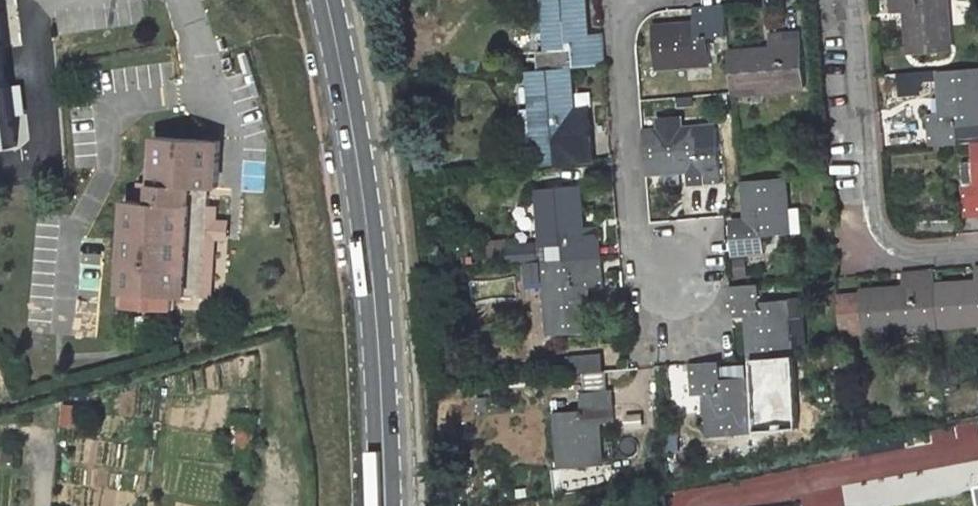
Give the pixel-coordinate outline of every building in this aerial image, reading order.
[(545,56),(537,57),(539,69),(570,67),(602,65),(599,32),(584,32),(582,0),(541,0),(545,56)] [(945,53),(940,0),(884,0),(886,15),(903,13),(906,57),(945,53)] [(654,62),(709,57),(708,36),(724,34),(721,5),(688,8),(689,21),(651,25),(654,62)] [(802,83),(798,30),(766,33),(767,46),(725,50),(728,91),(802,83)] [(536,142),(589,136),(586,108),(573,108),(570,67),(539,69),(530,70),(536,142)] [(961,126),(958,72),(918,75),(920,113),(905,116),(909,151),(938,149),(937,128),(961,126)] [(697,151),(696,126),(640,131),(643,169),(685,165),(687,180),(717,177),(715,150),(697,151)] [(128,200),(120,306),(137,307),(174,310),(176,297),(205,299),(209,238),(210,223),(212,206),(209,206),(210,198),(199,197),(200,189),(211,190),(220,191),(223,144),(185,141),(157,139),(153,183),(141,182),(140,201),(128,200)] [(969,146),(971,170),(961,172),(961,182),(966,182),(967,189),(959,189),(962,225),(977,222),(977,145),(969,146)] [(760,232),(784,230),(780,177),(743,181),(746,219),(727,220),(729,243),(730,255),(761,254),(760,232)] [(540,186),(545,243),(572,242),(573,259),(602,256),(600,227),(583,228),(580,184),(540,186)] [(199,197),(210,198),(211,190),(200,189),(199,197)] [(228,225),(210,223),(209,238),(227,239),(227,232),(228,225)] [(547,261),(552,335),(592,332),(589,289),(605,287),(602,256),(573,259),(547,261)] [(926,288),(930,329),(977,325),(977,270),(966,271),(967,284),(926,288)] [(895,291),(832,297),(835,337),(930,329),(926,288),(925,274),(894,276),(895,291)] [(759,286),(725,288),(728,318),(746,317),(749,360),(788,358),(787,332),(784,301),(761,302),(759,286)] [(801,357),(799,331),(787,332),(788,358),(801,357)] [(606,356),(574,358),(575,372),(582,371),(607,370),(606,356)] [(705,435),(747,431),(743,378),(717,381),(715,363),(697,364),(682,365),(685,395),(702,393),(705,435)] [(582,371),(583,392),(614,389),(613,369),(607,370),(582,371)] [(603,462),(598,420),(617,419),(614,389),(583,392),(582,392),(583,408),(558,411),(562,465),(603,462)]
